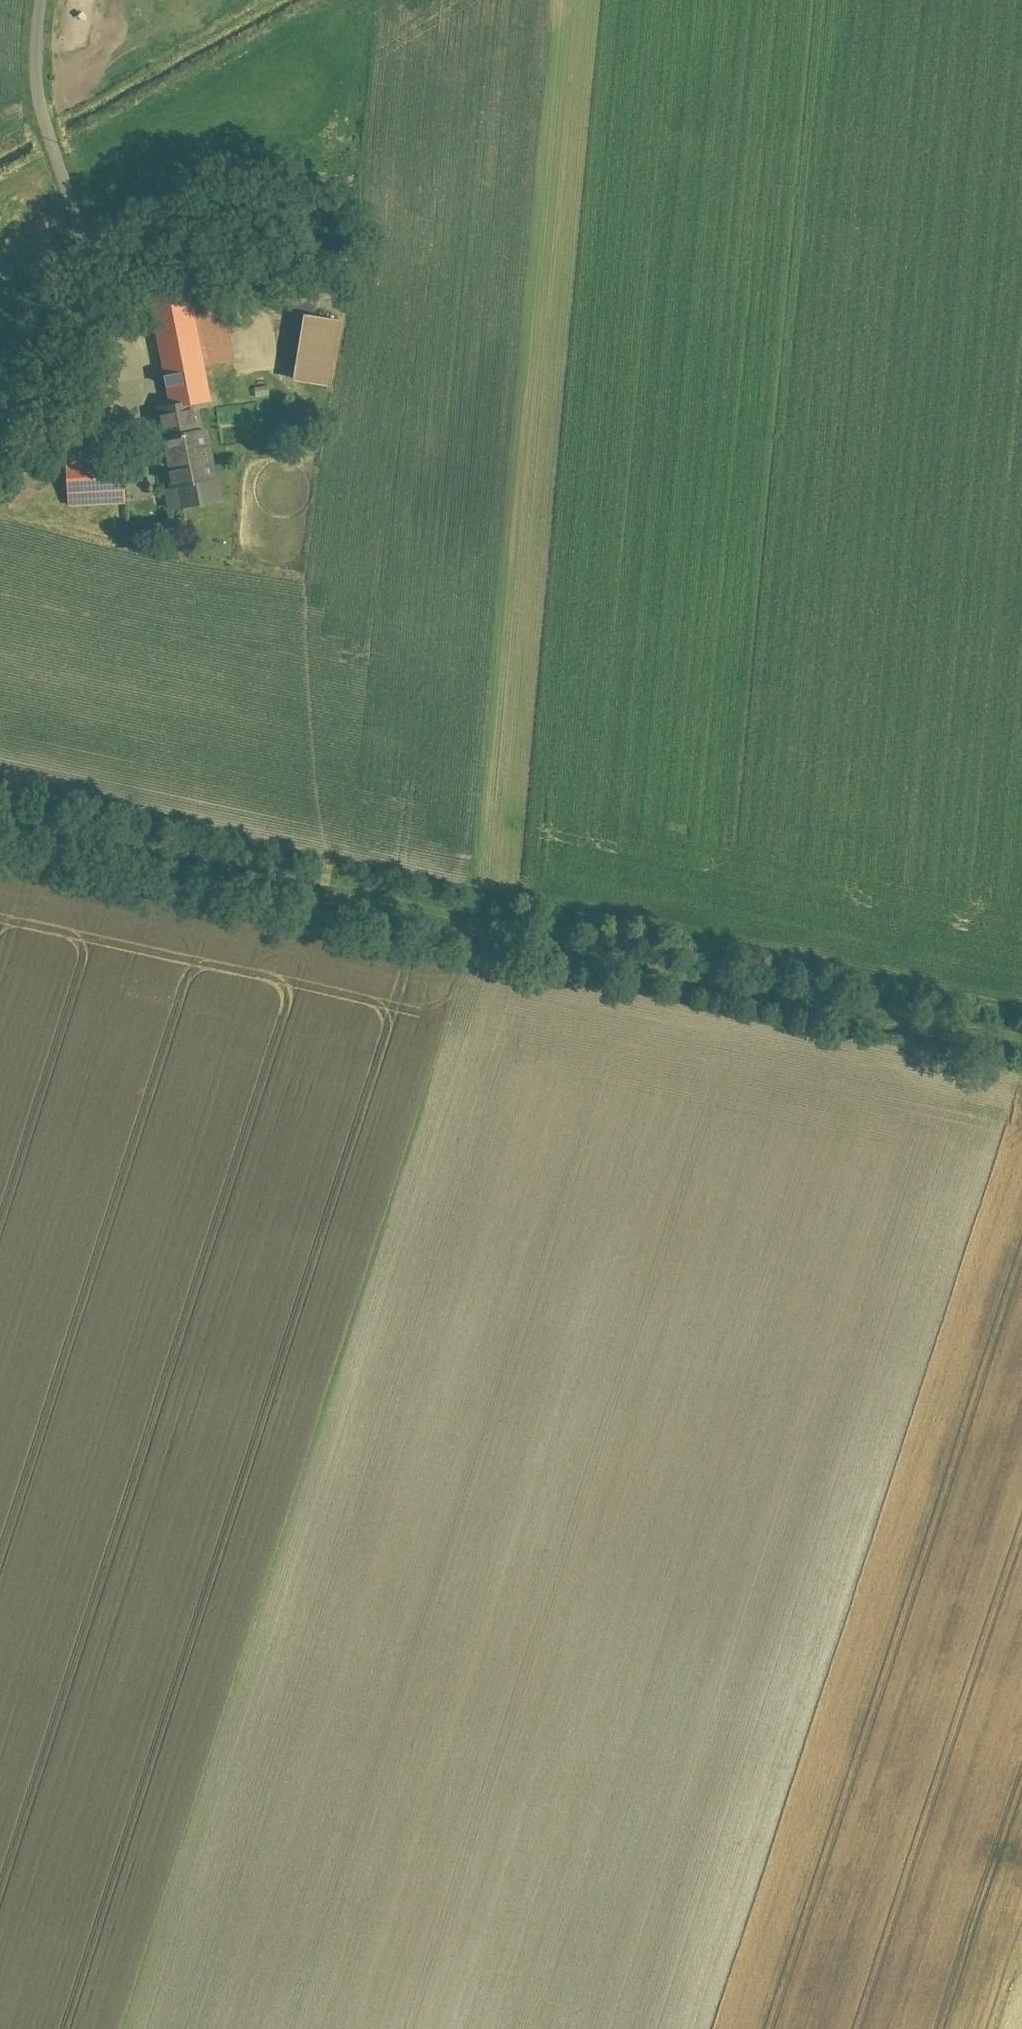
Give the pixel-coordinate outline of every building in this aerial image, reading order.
[(144,408),(162,510),(221,500),(197,367),(230,361),(219,302),(188,308),(183,280),(141,287),(162,405),(144,408)] [(306,317),(298,383),(328,387),(336,321),(306,317)] [(60,437),(66,512),(126,507),(120,432),(60,437)]
